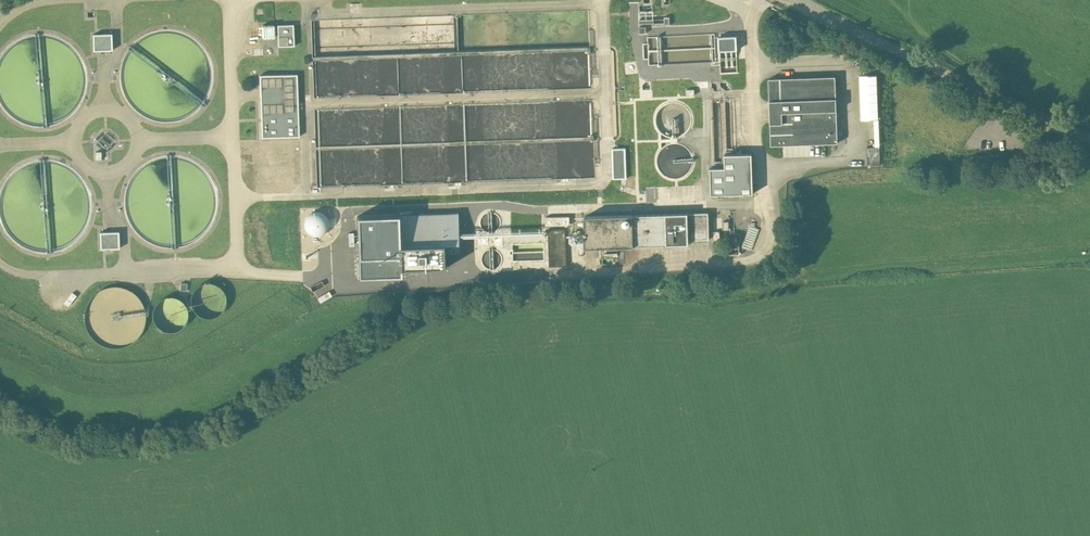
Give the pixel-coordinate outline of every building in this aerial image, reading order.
[(280,22),(281,44),(296,43),(296,22),(280,22)] [(262,24),(263,35),(276,34),(275,23),(262,24)] [(112,33),(93,34),(94,48),(113,48),(112,33)] [(741,48),(740,33),(718,34),(719,48),(741,48)] [(298,71),(262,72),(264,134),(300,133),(298,71)] [(882,117),(881,73),(859,73),(861,117),(882,117)] [(838,74),(772,76),(774,143),(840,141),(838,74)] [(264,154),(263,141),(244,141),(244,155),(264,154)] [(883,164),(882,144),(868,145),(868,164),(883,164)] [(629,176),(628,146),(612,146),(613,177),(629,176)] [(735,153),(729,153),(729,166),(718,166),(714,166),(714,193),(756,192),(755,152),(735,153)] [(260,173),(278,172),(277,160),(259,160),(260,173)] [(292,174),(280,174),(280,187),(293,187),(292,174)] [(309,208),(307,231),(329,232),(331,209),(309,208)] [(712,211),(588,215),(589,246),(693,243),(693,238),(713,237),(712,211)] [(459,212),(356,215),(358,276),(404,275),(404,270),(448,269),(447,242),(460,242),(459,212)] [(574,213),(546,214),(546,222),(574,221),(574,213)] [(119,230),(101,230),(101,245),(120,245),(119,230)]
